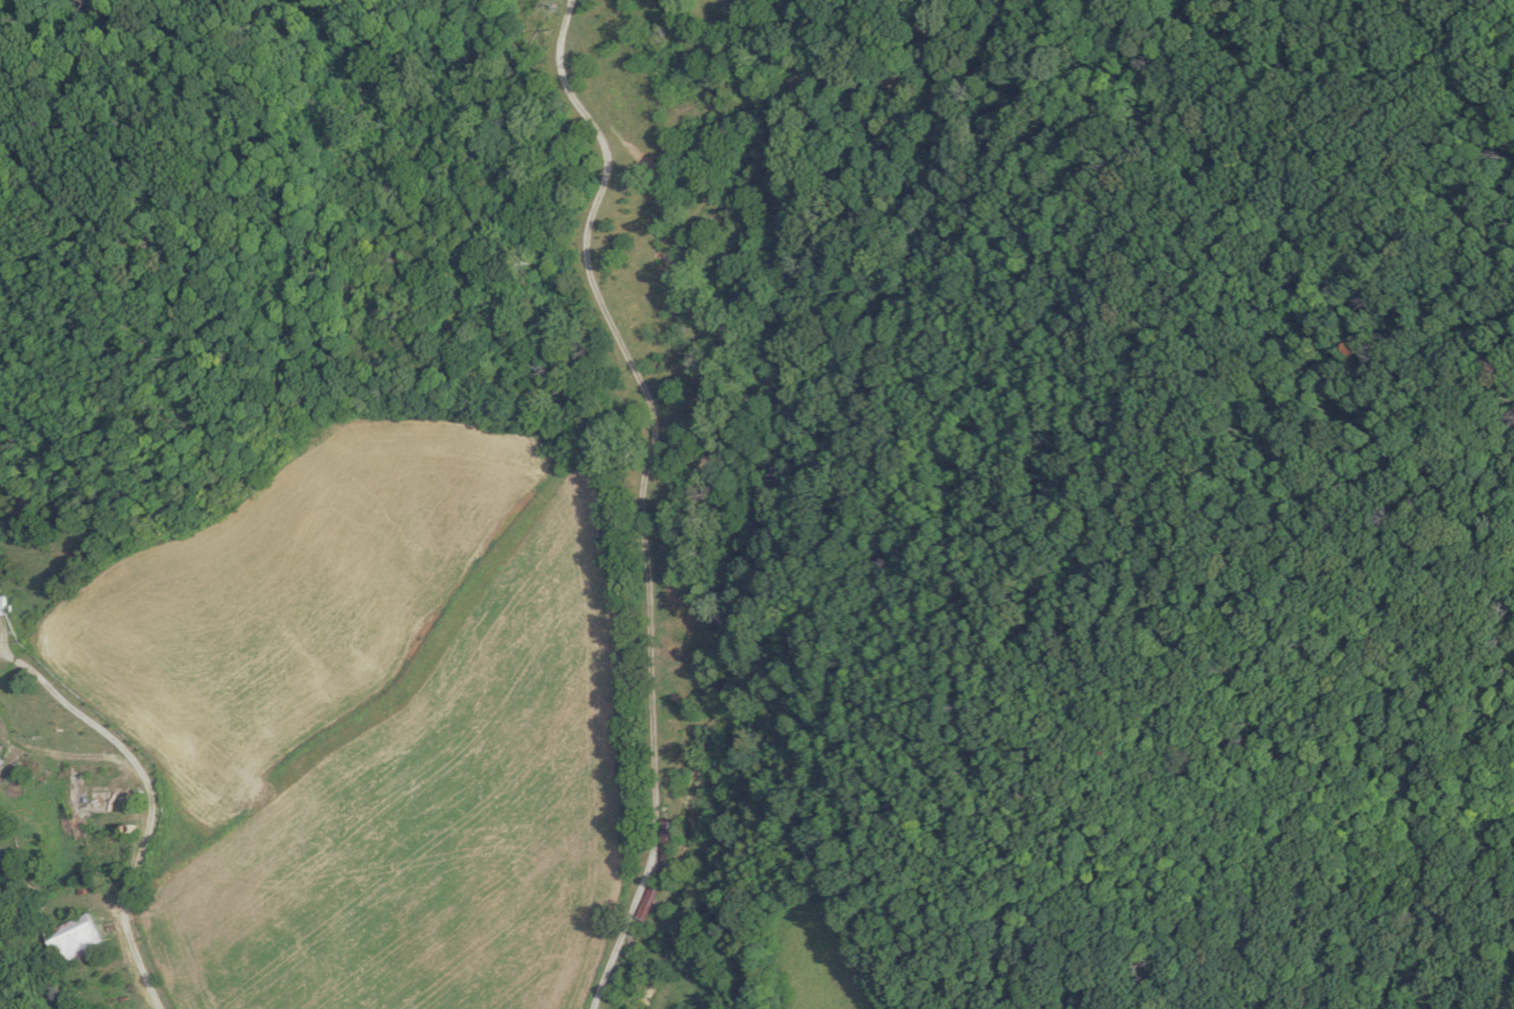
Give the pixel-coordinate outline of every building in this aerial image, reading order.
[(34,762),(22,755),(15,769),(28,775),(34,762)] [(665,883),(654,878),(637,916),(648,921),(665,883)] [(47,932),(61,964),(105,946),(91,913),(47,932)]
